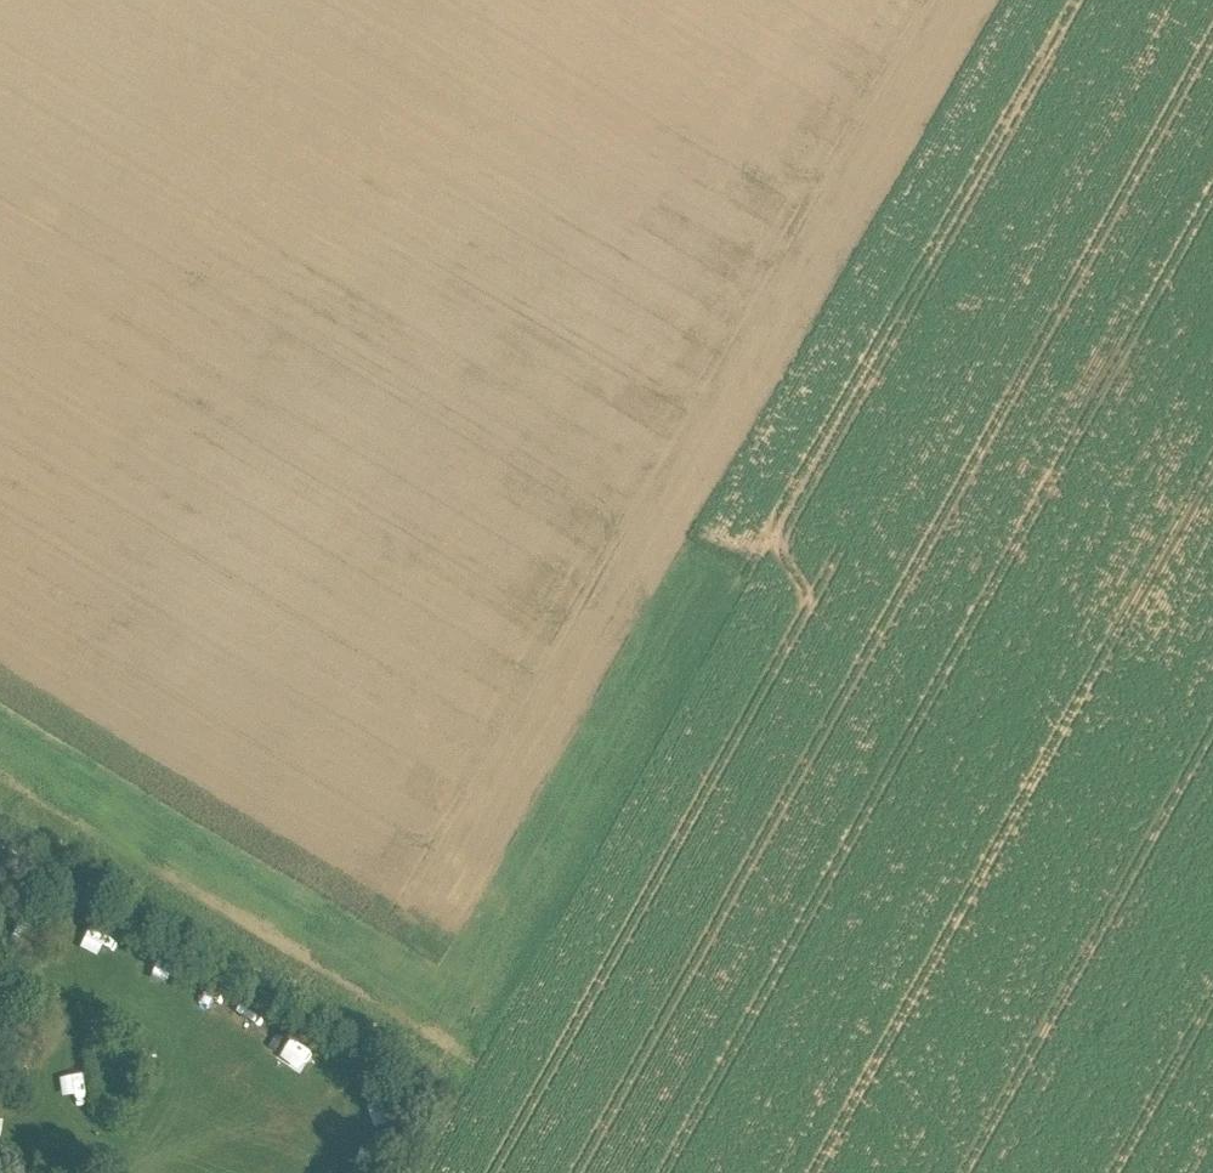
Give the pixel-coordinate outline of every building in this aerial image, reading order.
[(291,1042),(279,1063),(301,1076),(313,1055),(291,1042)]
